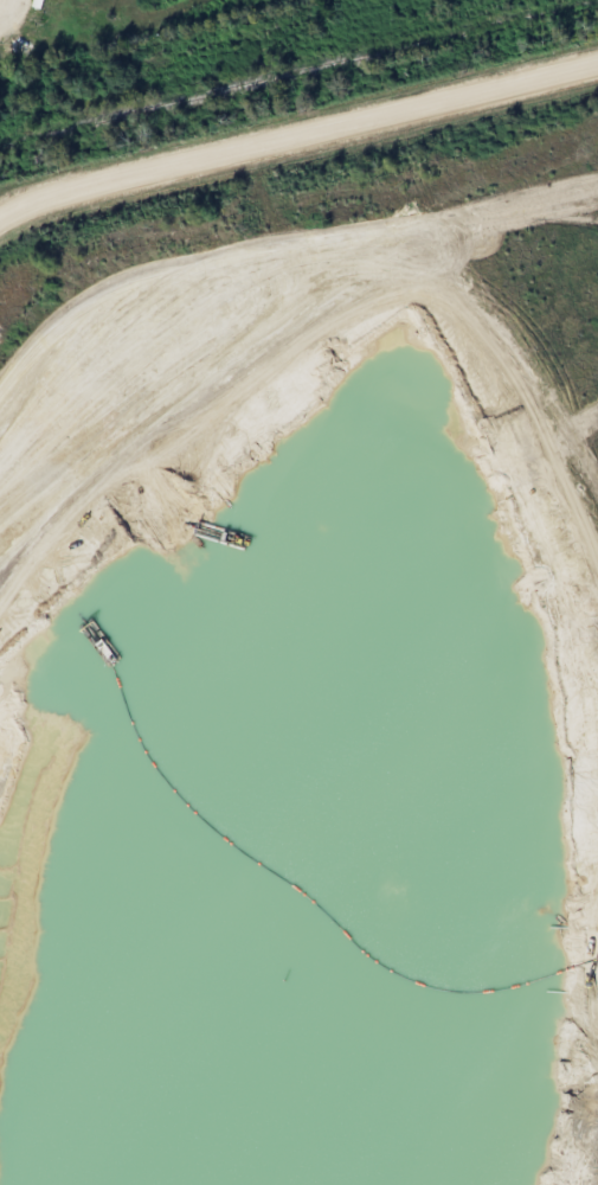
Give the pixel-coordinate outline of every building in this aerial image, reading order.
[(45,10),(48,0),(37,0),(35,7),(45,10)]
